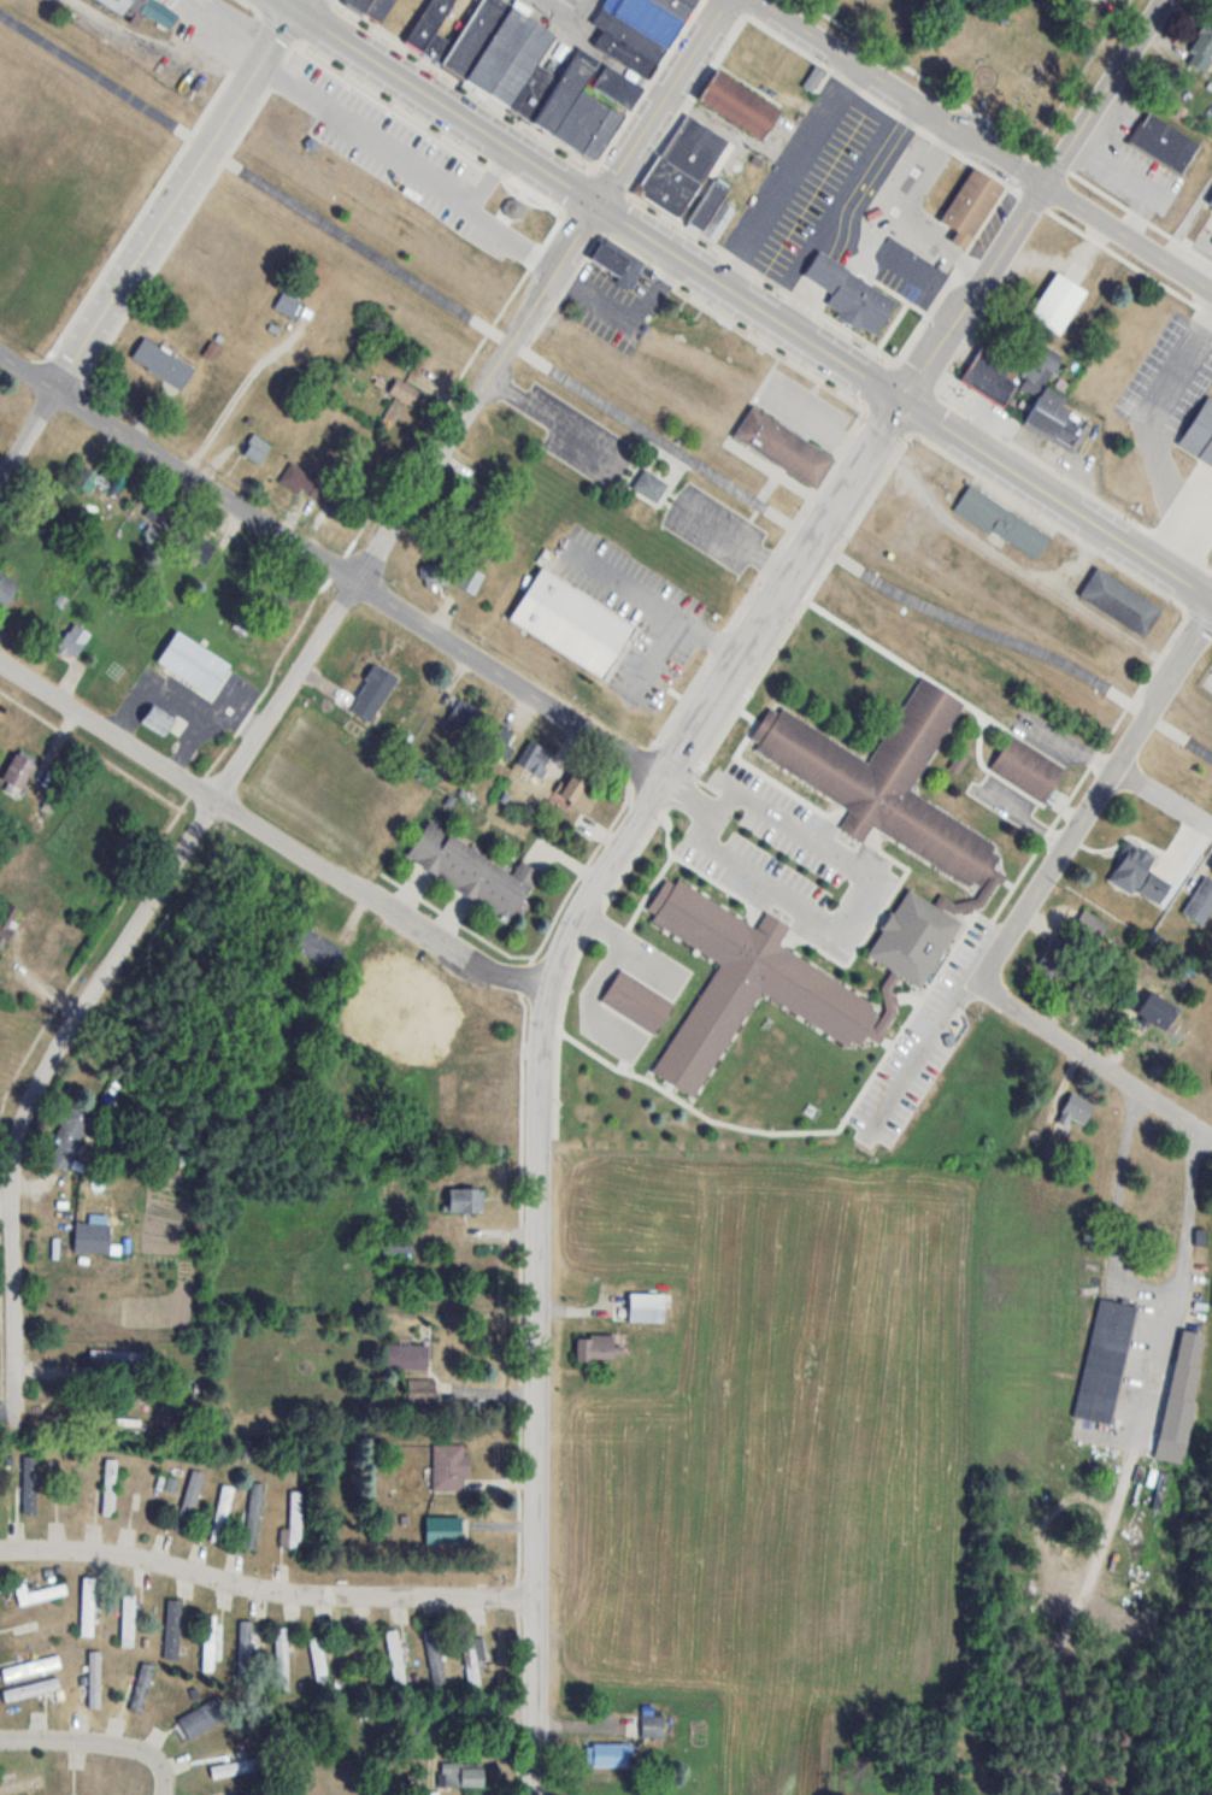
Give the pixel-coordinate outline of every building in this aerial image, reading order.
[(118,16),(94,0),(155,0),(178,14),(169,29),(145,13),(136,27),(129,22),(134,13),(124,7),(118,16)] [(363,12),(345,0),(371,0),(363,12)] [(363,12),(371,0),(393,0),(378,23),(363,12)] [(404,40),(429,0),(453,0),(434,30),(420,51),(404,40)] [(453,42),(479,0),(500,0),(510,6),(464,78),(440,63),(453,42)] [(590,22),(605,0),(696,0),(647,77),(593,42),(601,29),(590,22)] [(854,17),(865,0),(836,0),(833,4),(854,17)] [(510,6),(534,20),(487,93),(464,78),(510,6)] [(1210,19),(1181,56),(1203,72),(1211,60),(1211,21),(1210,19)] [(534,20),(554,35),(537,63),(508,107),(487,93),(534,20)] [(434,30),(453,42),(440,63),(420,51),(434,30)] [(566,66),(578,47),(598,59),(578,89),(551,134),(531,120),(566,66)] [(537,63),(546,69),(552,58),(566,66),(531,120),(508,107),(537,63)] [(604,64),(643,89),(630,110),(590,84),(604,64)] [(716,70),(779,111),(761,140),(696,99),(716,70)] [(578,89),(606,107),(578,151),(551,134),(578,89)] [(606,107),(620,116),(594,157),(588,158),(578,151),(606,107)] [(1199,144),(1150,112),(1130,143),(1179,175),(1199,144)] [(687,114),(728,142),(701,182),(660,155),(687,114)] [(660,155),(641,184),(642,195),(677,218),(701,182),(660,155)] [(939,219),(957,230),(951,240),(964,248),(1004,188),(972,167),(939,219)] [(713,178),(729,188),(701,231),(687,220),(713,178)] [(487,207),(516,224),(532,196),(503,180),(487,207)] [(602,237),(646,263),(629,290),(614,282),(618,276),(590,258),(602,237)] [(818,252),(895,301),(875,332),(863,324),(858,330),(836,316),(839,312),(825,304),(832,293),(802,275),(818,252)] [(1054,271),(1085,290),(1059,335),(1028,316),(1054,271)] [(274,305),(290,319),(302,304),(286,290),(274,305)] [(181,390),(194,368),(143,337),(130,358),(181,390)] [(960,379),(1004,406),(1022,378),(1007,369),(1011,363),(982,345),(960,379)] [(389,392),(413,406),(421,393),(397,379),(389,392)] [(1054,439),(1069,412),(1060,407),(1064,399),(1043,387),(1024,422),(1054,439)] [(1206,396),(1211,400),(1211,467),(1176,445),(1206,396)] [(751,405),(834,459),(814,489),(731,435),(751,405)] [(241,453),(258,465),(271,445),(253,434),(241,453)] [(279,482),(314,502),(324,483),(290,463),(279,482)] [(117,497),(132,476),(121,468),(106,490),(117,497)] [(643,469),(667,484),(655,502),(631,488),(643,469)] [(969,484),(1051,537),(1036,560),(992,530),(989,534),(952,510),(969,484)] [(171,507),(156,496),(142,514),(157,526),(171,507)] [(206,525),(192,524),(188,556),(210,559),(212,541),(204,540),(206,525)] [(1096,567),(1161,608),(1145,636),(1078,594),(1096,567)] [(424,585),(443,585),(443,568),(424,568),(424,585)] [(508,621),(607,681),(640,627),(541,568),(508,621)] [(2,609),(20,586),(0,571),(0,607),(2,609)] [(478,579),(456,579),(456,591),(478,591),(478,579)] [(54,650),(73,662),(92,634),(74,621),(54,650)] [(212,696),(231,664),(175,630),(156,663),(212,696)] [(884,1005),(757,929),(668,875),(643,917),(719,963),(653,1073),(696,1099),(747,1014),(886,1038),(896,981),(923,986),(962,921),(981,913),(1001,881),(997,844),(910,792),(964,702),(921,676),(869,762),(772,703),(746,746),(847,807),(841,837),(881,833),(989,897),(930,903),(907,889),(867,957),(889,978),(884,1005)] [(480,708),(459,697),(445,724),(467,735),(480,708)] [(175,719),(153,703),(140,721),(162,737),(175,719)] [(509,759),(523,737),(500,723),(475,763),(487,770),(498,752),(509,759)] [(1010,733),(988,772),(1046,804),(1067,765),(1010,733)] [(554,753),(535,743),(521,768),(540,778),(554,753)] [(19,794),(37,759),(17,748),(0,782),(0,784),(19,794)] [(556,795),(584,815),(600,793),(572,773),(556,795)] [(405,856),(507,922),(539,873),(520,861),(511,875),(428,821),(405,856)] [(1132,894),(1135,889),(1161,904),(1171,885),(1146,871),(1154,857),(1130,843),(1108,880),(1132,894)] [(1211,911),(1211,880),(1204,875),(1182,914),(1203,926),(1211,911)] [(23,911),(4,901),(0,909),(0,949),(3,951),(23,911)] [(1093,946),(1109,926),(1086,908),(1071,928),(1093,946)] [(344,951),(300,925),(288,944),(332,970),(344,951)] [(1037,967),(1060,981),(1077,952),(1054,939),(1037,967)] [(654,1036),(675,1004),(621,969),(600,1001),(654,1036)] [(1157,1049),(1174,1058),(1192,1026),(1175,1016),(1157,1049)] [(1082,1126),(1094,1107),(1073,1092),(1060,1112),(1082,1126)] [(59,1140),(48,1165),(67,1173),(91,1117),(65,1106),(52,1136),(59,1140)] [(447,1190),(447,1213),(483,1213),(483,1190),(447,1190)] [(74,1252),(108,1252),(108,1223),(74,1223),(74,1252)] [(383,1252),(410,1252),(410,1243),(383,1243),(383,1252)] [(663,1321),(663,1291),(628,1291),(628,1321),(663,1321)] [(1134,1305),(1097,1298),(1075,1417),(1112,1425),(1134,1305)] [(1192,1402),(1204,1333),(1180,1328),(1168,1398),(1192,1402)] [(616,1345),(611,1345),(611,1334),(575,1334),(575,1360),(616,1360),(616,1345)] [(426,1344),(384,1344),(384,1369),(426,1369),(426,1344)] [(434,1379),(408,1379),(408,1403),(434,1403),(434,1379)] [(467,1491),(467,1444),(432,1444),(432,1491),(467,1491)] [(29,1452),(11,1452),(11,1507),(29,1507),(29,1452)] [(74,1507),(74,1458),(60,1458),(60,1507),(74,1507)] [(116,1515),(116,1458),(104,1458),(103,1515),(116,1515)] [(256,1549),(264,1483),(249,1481),(241,1547),(256,1549)] [(302,1487),(289,1487),(289,1547),(302,1547),(302,1487)] [(426,1539),(460,1539),(460,1517),(426,1517),(426,1539)] [(27,1591),(26,1583),(15,1585),(18,1605),(67,1596),(65,1584),(27,1591)] [(134,1593),(122,1593),(122,1647),(134,1647),(134,1593)] [(167,1652),(178,1652),(178,1605),(167,1605),(167,1652)] [(239,1687),(251,1687),(251,1620),(239,1620),(239,1687)] [(213,1671),(213,1660),(222,1660),(222,1624),(203,1624),(203,1671),(213,1671)] [(275,1626),(276,1693),(288,1693),(288,1626),(275,1626)] [(485,1657),(483,1638),(474,1640),(472,1628),(460,1629),(468,1688),(481,1686),(477,1658),(485,1657)] [(386,1631),(393,1690),(406,1688),(398,1629),(386,1631)] [(433,1689),(445,1687),(437,1630),(425,1632),(433,1689)] [(327,1681),(326,1636),(312,1636),(313,1681),(327,1681)] [(226,1718),(215,1698),(177,1719),(188,1739),(226,1718)] [(642,1737),(656,1736),(655,1720),(641,1721),(642,1737)] [(587,1766),(632,1766),(632,1743),(587,1743),(587,1766)] [(212,1779),(259,1769),(256,1757),(210,1767),(212,1779)] [(439,1787),(481,1787),(481,1763),(439,1763),(439,1787)] [(44,1788),(41,1774),(0,1784),(0,1794),(13,1794),(44,1788)]
